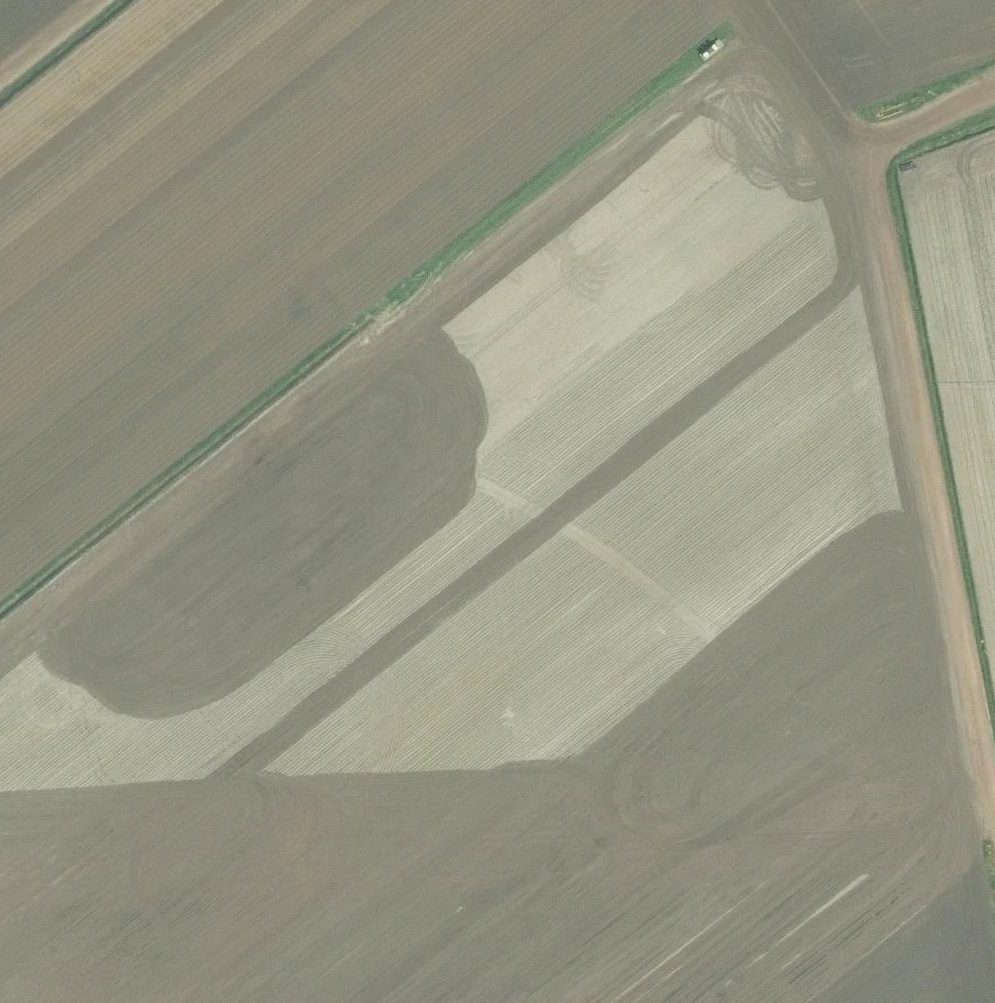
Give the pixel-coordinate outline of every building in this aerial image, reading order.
[(942,872),(938,850),(930,852),(934,874),(942,872)]
